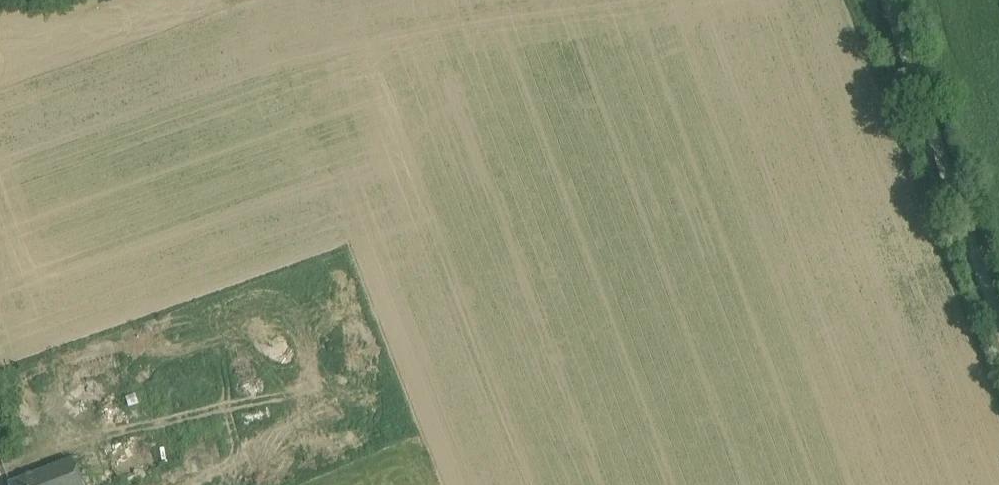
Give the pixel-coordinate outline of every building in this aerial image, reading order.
[(41,473),(45,484),(82,484),(73,460),(41,473)] [(8,484),(45,484),(41,473),(8,484)]
